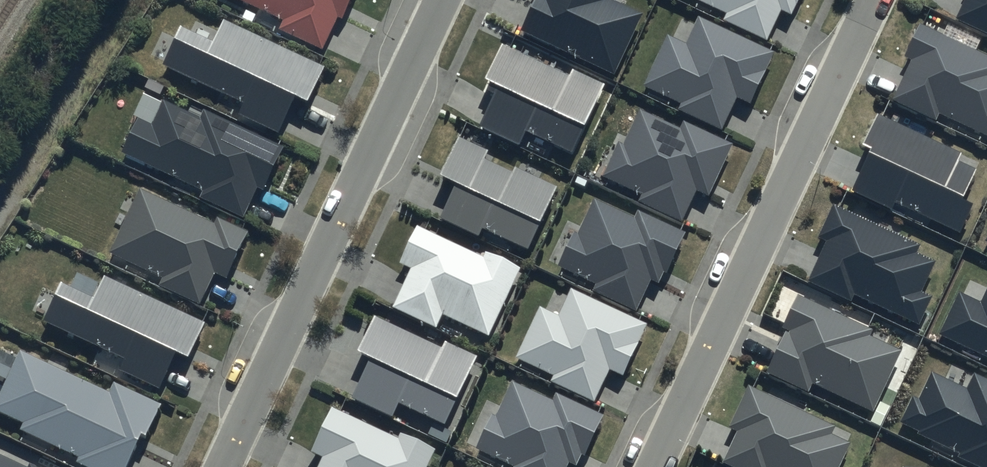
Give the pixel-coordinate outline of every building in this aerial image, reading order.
[(283,19),(279,28),(321,47),(336,14),(343,17),(351,0),(241,0),(283,19)] [(520,29),(613,73),(641,13),(612,0),(534,0),(520,29)] [(727,12),(723,19),(768,40),(781,11),(791,15),(798,0),(701,0),(727,12)] [(955,17),(986,32),(986,0),(963,0),(955,17)] [(774,51),(698,16),(686,42),(667,33),(642,85),(681,103),(678,110),(721,130),(737,96),(750,102),(774,51)] [(326,66),(223,19),(213,41),(179,25),(162,64),(239,99),(233,112),(279,133),(296,97),(309,103),(326,66)] [(891,99),(936,120),(939,113),(986,135),(986,53),(919,22),(903,56),(910,60),(891,99)] [(569,75),(502,43),(485,79),(500,85),(481,126),(520,144),(526,131),(573,153),(606,83),(572,67),(569,75)] [(151,124),(137,118),(121,153),(203,190),(200,197),(243,216),(257,187),(265,190),(285,145),(203,108),(199,116),(162,99),(151,124)] [(679,128),(640,110),(624,145),(617,142),(601,176),(640,193),(636,202),(682,223),(697,190),(708,196),(732,143),(683,121),(679,128)] [(962,152),(877,112),(862,144),(870,147),(850,190),(891,209),(895,201),(959,231),(972,203),(963,199),(977,169),(958,160),(962,152)] [(488,151),(459,137),(441,175),(457,183),(440,218),(479,236),(483,228),(528,249),(558,186),(515,166),(512,172),(484,159),(488,151)] [(215,214),(212,221),(140,187),(110,252),(164,277),(160,286),(199,304),(215,272),(227,277),(249,230),(215,214)] [(686,232),(638,210),(634,217),(593,198),(577,231),(574,230),(557,265),(596,283),(593,290),(637,310),(651,279),(659,282),(664,271),(667,273),(686,232)] [(920,244),(834,205),(819,237),(826,240),(807,282),(852,302),(855,295),(919,324),(932,296),(922,292),(935,261),(916,252),(920,244)] [(482,256),(417,225),(399,262),(411,267),(392,307),(436,328),(443,313),(488,335),(520,268),(484,251),(482,256)] [(205,322),(104,275),(94,297),(60,281),(42,320),(123,358),(118,369),(158,388),(176,351),(188,357),(205,322)] [(647,324),(571,288),(558,314),(540,306),(516,357),(554,374),(551,381),(595,402),(610,369),(622,375),(647,324)] [(981,301),(959,290),(939,335),(986,357),(986,288),(981,301)] [(871,329),(798,295),(782,328),(786,330),(766,372),(808,391),(812,383),(872,411),(901,350),(868,335),(871,329)] [(441,346),(374,314),(356,350),(370,357),(352,396),(391,415),(398,400),(444,422),(476,355),(444,340),(441,346)] [(20,350),(0,393),(0,410),(25,422),(21,429),(77,454),(74,460),(90,466),(127,466),(141,437),(147,439),(164,402),(113,379),(108,389),(20,350)] [(974,372),(967,389),(931,372),(919,400),(912,396),(900,422),(919,431),(917,433),(959,452),(957,457),(980,466),(986,466),(986,378),(974,372)] [(556,393),(553,399),(512,380),(496,414),(492,412),(475,449),(514,466),(566,466),(569,461),(576,464),(581,453),(585,455),(604,415),(556,393)] [(749,385),(735,418),(742,421),(723,463),(732,466),(840,466),(851,442),(832,433),(836,424),(749,385)] [(332,406),(310,451),(322,456),(317,466),(426,466),(434,449),(400,433),(398,437),(332,406)] [(0,454),(0,466),(40,466),(30,462),(26,466),(0,454)]
